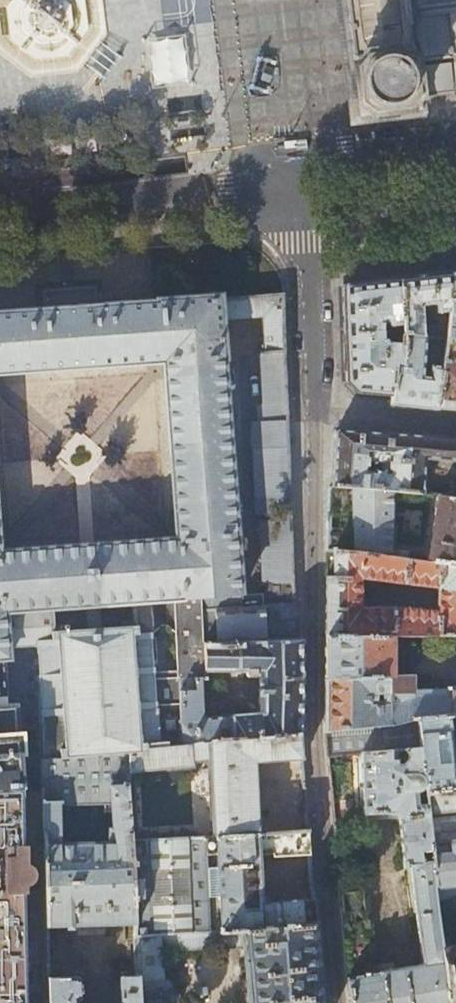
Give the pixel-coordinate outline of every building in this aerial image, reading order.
[(338,4),(340,21),(342,35),(343,44),(344,54),(346,68),(351,109),(352,121),(366,120),(406,115),(420,113),(418,101),(417,94),(453,91),(455,91),(455,0),(337,0),(338,4)] [(202,112),(170,111),(170,128),(202,128),(202,112)] [(405,334),(446,340),(451,273),(404,279),(399,279),(405,334)] [(451,273),(446,340),(455,341),(455,273),(451,273)] [(347,372),(347,382),(357,392),(369,393),(390,395),(392,395),(395,364),(403,364),(405,334),(399,279),(394,280),(343,286),(344,304),(347,372)] [(21,790),(22,790),(16,703),(7,704),(5,658),(8,658),(7,646),(34,645),(34,646),(37,646),(39,675),(37,676),(37,680),(38,680),(40,759),(41,760),(128,752),(181,745),(179,680),(199,679),(206,679),(206,670),(204,642),(205,642),(204,619),(203,612),(295,605),(288,414),(283,293),(219,298),(219,296),(157,300),(157,302),(101,306),(99,281),(67,283),(35,285),(37,310),(0,314),(0,373),(163,362),(176,539),(0,552),(0,791),(21,790)] [(405,334),(403,364),(395,364),(392,395),(391,405),(408,407),(412,407),(437,410),(446,340),(405,334)] [(446,340),(437,410),(455,411),(455,341),(446,340)] [(386,434),(356,432),(336,430),(332,486),(394,491),(422,493),(425,458),(455,460),(455,438),(452,438),(386,434)] [(394,491),(332,486),(332,487),(330,487),(329,515),(352,514),(352,527),(328,528),(327,550),(392,558),(394,491)] [(455,496),(437,494),(431,562),(455,565),(455,496)] [(392,558),(327,550),(327,593),(326,636),(387,636),(387,607),(365,608),(365,600),(361,600),(361,577),(405,582),(408,559),(392,558)] [(431,562),(408,559),(405,582),(438,586),(437,611),(387,607),(387,636),(394,636),(455,635),(455,565),(431,562)] [(297,639),(295,605),(203,612),(204,619),(215,618),(217,641),(297,639)] [(394,636),(387,636),(326,636),(325,662),(325,679),(395,677),(395,674),(394,636)] [(301,638),(297,639),(217,641),(205,642),(204,642),(206,670),(258,670),(258,713),(201,718),(199,679),(179,680),(181,745),(300,733),(301,719),(301,680),(301,638)] [(395,677),(325,679),(324,717),(324,731),(387,726),(418,721),(418,720),(418,719),(414,719),(413,690),(412,674),(395,674),(395,677)] [(449,687),(449,690),(413,690),(414,719),(418,719),(418,720),(447,717),(455,716),(455,686),(449,687)] [(418,720),(418,721),(421,748),(426,793),(455,790),(455,760),(451,760),(447,717),(418,720)] [(421,748),(418,721),(387,726),(324,731),(326,757),(360,753),(395,750),(406,749),(421,748)] [(303,759),(300,733),(181,745),(128,752),(129,772),(192,765),(192,761),(209,759),(214,837),(258,834),(258,819),(257,819),(255,793),(255,779),(255,763),(303,759)] [(421,748),(406,749),(406,759),(401,765),(396,765),(395,750),(360,753),(361,789),(362,814),(390,813),(399,819),(403,868),(410,867),(433,864),(431,845),(428,813),(426,793),(421,748)] [(128,752),(41,760),(44,851),(44,854),(46,927),(134,924),(132,841),(129,772),(128,752)] [(21,790),(0,791),(0,1002),(23,1002),(22,893),(25,893),(25,886),(27,885),(29,884),(30,883),(32,880),(32,877),(32,874),(32,872),(31,871),(29,869),(26,867),(26,859),(22,859),(21,790)] [(426,793),(428,813),(455,811),(455,810),(455,790),(426,793)] [(455,811),(428,813),(431,845),(455,843),(455,818),(455,811)] [(308,831),(258,834),(214,837),(132,841),(134,924),(134,937),(136,936),(220,931),(220,933),(316,924),(314,900),(262,905),(262,894),(267,894),(266,887),(266,880),(261,880),(260,855),(272,854),(272,857),(310,855),(308,831)] [(431,845),(433,864),(435,888),(455,886),(455,843),(431,845)] [(410,867),(423,964),(394,969),(346,977),(348,1000),(349,1002),(449,1002),(443,949),(435,888),(433,864),(410,867)] [(341,902),(346,977),(394,969),(393,962),(370,965),(368,937),(372,936),(371,921),(366,922),(365,912),(369,911),(367,898),(364,898),(364,889),(367,886),(365,873),(361,870),(339,876),(341,902)] [(316,924),(220,933),(220,931),(136,936),(137,976),(138,1002),(173,1002),(177,999),(178,998),(178,992),(169,979),(164,980),(162,950),(244,946),(249,1002),(322,1002),(320,976),(316,924)] [(443,949),(449,1002),(455,1002),(455,947),(443,949)] [(137,976),(122,977),(121,977),(120,978),(120,979),(121,1002),(138,1002),(137,976)] [(48,1002),(76,1002),(76,1001),(78,999),(79,997),(79,982),(77,979),(75,978),(48,979),(48,1002)]
